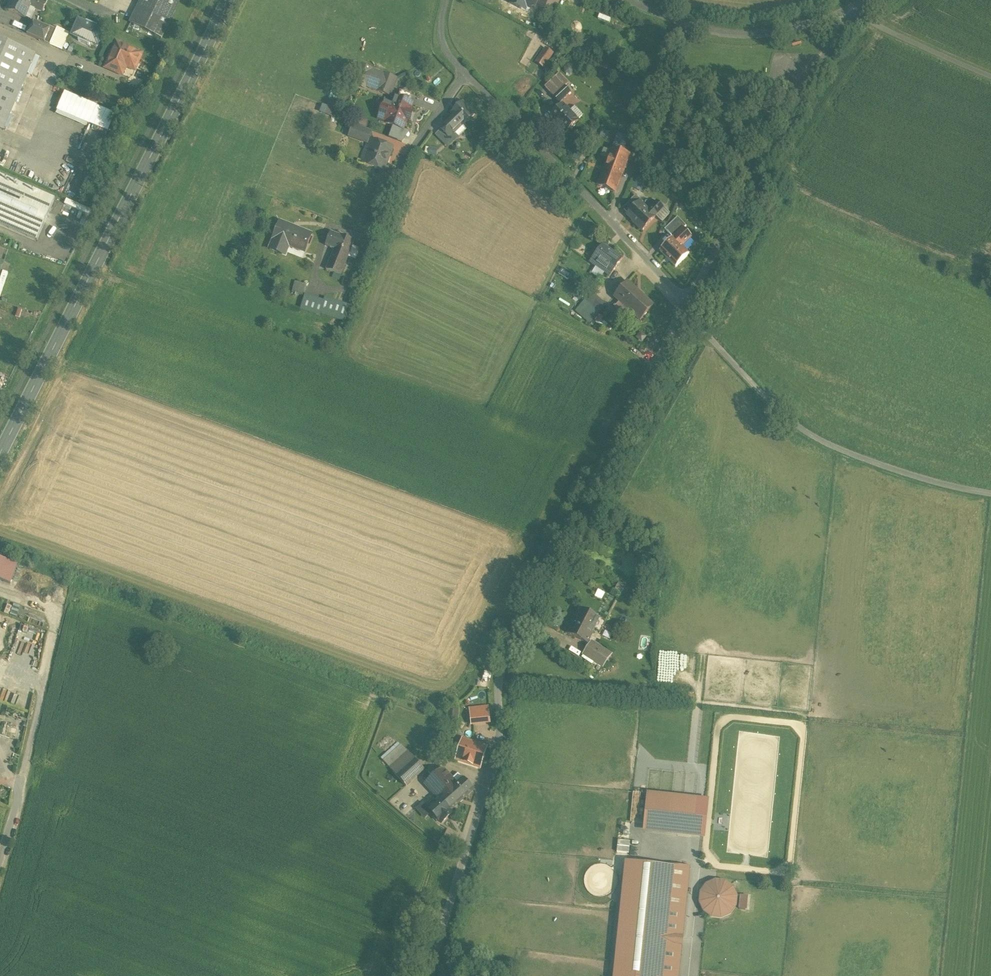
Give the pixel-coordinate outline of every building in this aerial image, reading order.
[(12,3),(10,2),(7,10),(9,10),(9,11),(25,18),(30,6),(43,11),(46,4),(36,0),(13,0),(12,3)] [(131,23),(162,38),(180,0),(142,0),(131,23)] [(537,7),(553,14),(559,0),(540,0),(537,7)] [(50,29),(33,21),(27,35),(45,42),(51,29),(50,29)] [(86,25),(79,22),(73,36),(80,39),(79,41),(79,42),(90,46),(91,44),(97,47),(103,33),(97,30),(98,28),(98,27),(87,22),(87,23),(86,25)] [(51,29),(45,42),(51,45),(57,30),(51,27),(50,29),(51,29)] [(70,33),(58,28),(57,30),(51,45),(63,50),(70,33)] [(564,41),(550,34),(548,37),(562,44),(564,41)] [(0,41),(0,128),(4,129),(36,56),(0,41)] [(117,43),(106,68),(122,75),(126,67),(135,71),(142,54),(117,43)] [(545,49),(537,63),(544,67),(552,54),(545,49)] [(384,74),(362,66),(355,86),(364,89),(365,87),(377,92),(384,74)] [(397,79),(384,74),(377,92),(390,97),(397,79)] [(559,74),(545,88),(553,97),(565,86),(568,83),(559,74)] [(565,86),(553,97),(559,103),(570,92),(565,86)] [(65,91),(58,107),(84,118),(91,102),(65,91)] [(332,98),(326,114),(337,118),(343,103),(332,98)] [(413,104),(395,98),(392,106),(385,103),(379,119),(386,121),(386,124),(403,130),(407,120),(410,121),(413,113),(410,111),(412,105),(413,105),(413,104)] [(463,102),(451,114),(455,117),(442,130),(451,139),(456,134),(453,131),(461,123),(463,126),(474,114),(463,102)] [(563,105),(550,117),(560,128),(558,129),(564,135),(578,121),(577,121),(582,116),(575,108),(570,113),(563,105)] [(371,132),(354,125),(350,136),(367,142),(371,132)] [(623,148),(628,138),(620,134),(615,144),(623,148)] [(392,148),(374,142),(369,154),(370,154),(366,164),(365,163),(365,164),(384,171),(392,148)] [(628,158),(612,152),(599,185),(615,191),(628,158)] [(37,240),(55,198),(0,174),(0,224),(37,240)] [(638,178),(635,188),(645,191),(648,181),(638,178)] [(635,196),(623,209),(628,214),(639,202),(641,201),(635,196)] [(639,202),(628,214),(627,215),(637,225),(636,225),(641,231),(642,230),(643,231),(656,218),(655,217),(664,208),(657,201),(648,210),(639,202)] [(678,218),(665,230),(673,239),(683,228),(684,229),(686,226),(678,218)] [(297,230),(287,226),(288,226),(281,223),(280,223),(273,239),(274,240),(270,250),(285,256),(289,246),(305,252),(312,235),(297,230)] [(673,239),(660,251),(676,267),(689,254),(682,247),(692,237),(684,229),(683,228),(673,239)] [(355,241),(331,232),(326,246),(335,249),(326,270),(341,276),(355,241)] [(622,259),(603,245),(590,263),(594,266),(610,276),(622,259)] [(610,276),(594,266),(589,272),(605,283),(610,276)] [(306,286),(296,282),(293,293),(303,296),(306,286)] [(636,290),(627,282),(614,297),(620,302),(628,309),(640,321),(654,306),(643,297),(644,297),(643,296),(637,291),(636,290)] [(592,322),(606,306),(593,294),(578,310),(592,322)] [(324,302),(305,296),(301,309),(319,315),(320,312),(324,302)] [(628,309),(620,302),(615,307),(614,309),(615,309),(616,308),(623,315),(628,309)] [(10,582),(17,565),(0,558),(0,578),(10,582)] [(603,615),(582,606),(569,634),(589,644),(603,615)] [(615,653),(594,641),(584,659),(605,671),(615,653)] [(487,707),(467,710),(470,729),(490,726),(487,707)] [(486,747),(463,740),(457,759),(480,767),(486,747)] [(408,752),(390,768),(406,786),(425,770),(408,752)] [(443,767),(425,783),(439,800),(440,800),(457,784),(453,779),(443,767)] [(457,784),(440,800),(439,800),(429,809),(432,813),(431,814),(437,821),(438,819),(442,823),(454,813),(451,810),(474,790),(463,778),(459,774),(453,779),(457,784)] [(696,799),(648,794),(645,824),(693,829),(696,799)] [(620,839),(618,852),(631,853),(633,841),(620,839)] [(626,862),(615,975),(678,975),(689,868),(668,865),(668,866),(626,862)] [(716,881),(707,885),(701,892),(701,893),(700,902),(704,911),(712,916),(721,917),(730,913),(736,906),(737,896),(733,888),(725,882),(716,881)]
